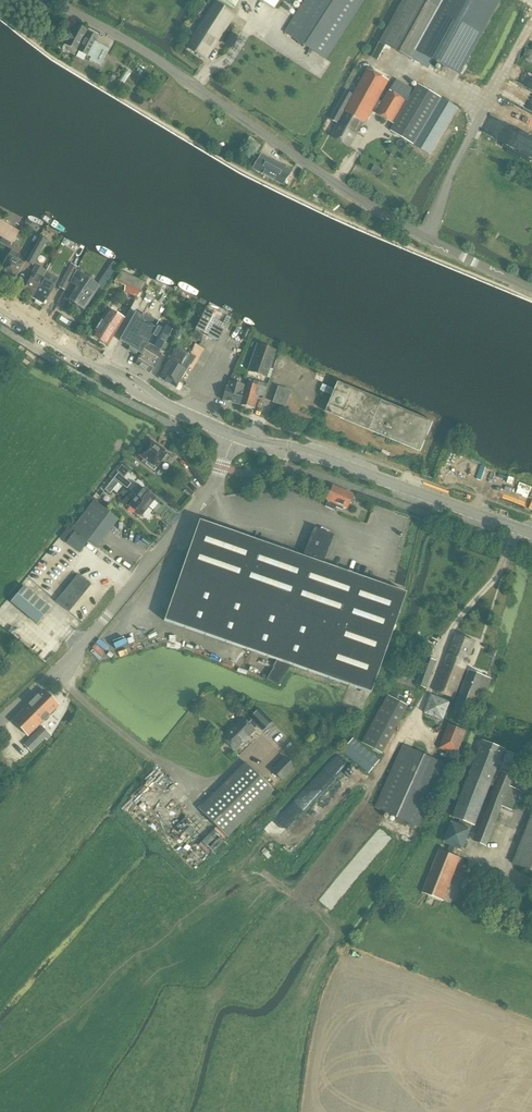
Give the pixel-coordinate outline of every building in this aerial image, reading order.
[(217,1),(234,11),(240,0),(218,0),(217,1)] [(285,32),(326,59),(365,0),(306,0),(285,32)] [(381,42),(428,69),(433,60),(458,74),(500,0),(404,0),(381,42)] [(234,16),(216,4),(188,47),(206,59),(215,46),(234,16)] [(86,31),(76,25),(70,36),(68,35),(65,41),(66,42),(62,49),(74,55),(76,51),(76,50),(86,31)] [(89,60),(100,66),(109,49),(94,41),(97,37),(88,32),(78,51),(86,56),(87,56),(90,58),(89,60)] [(125,69),(118,79),(124,83),(131,73),(125,69)] [(336,110),(331,120),(337,123),(331,136),(349,147),(361,125),(363,122),(364,123),(371,111),(393,123),(410,94),(412,91),(396,81),(383,104),(377,101),(388,81),(369,70),(354,96),(346,92),(336,110)] [(395,125),(391,131),(413,145),(441,98),(419,85),(413,95),(410,94),(393,123),(395,125)] [(441,98),(413,145),(430,155),(458,108),(441,98)] [(292,171),(262,155),(254,169),(284,185),(292,171)] [(12,244),(19,232),(0,221),(0,237),(12,244)] [(24,262),(32,267),(47,241),(39,237),(24,262)] [(14,281),(23,264),(16,260),(19,256),(11,252),(0,271),(0,274),(7,278),(7,277),(14,281)] [(33,274),(22,293),(32,299),(43,280),(41,279),(46,271),(35,264),(30,273),(33,274)] [(107,270),(102,278),(108,282),(113,274),(107,270)] [(43,280),(32,299),(43,305),(53,286),(58,278),(46,271),(41,279),(43,280)] [(76,288),(68,301),(84,311),(100,286),(76,271),(69,284),(76,288)] [(58,287),(65,290),(73,275),(66,272),(58,287)] [(122,273),(114,283),(124,288),(124,291),(129,294),(137,298),(140,293),(145,283),(148,279),(148,278),(143,275),(142,276),(138,280),(122,273)] [(194,331),(202,335),(214,313),(206,308),(194,331)] [(91,335),(91,336),(107,346),(108,346),(107,345),(124,319),(109,309),(92,336),(91,335)] [(135,313),(119,341),(129,347),(127,350),(139,357),(147,343),(148,344),(160,350),(171,331),(143,314),(141,317),(135,313)] [(73,322),(70,327),(75,331),(78,326),(73,322)] [(223,330),(213,324),(208,334),(218,340),(223,330)] [(135,364),(149,373),(161,354),(159,353),(160,350),(148,344),(135,364)] [(249,371),(265,377),(274,351),(258,345),(249,371)] [(194,357),(177,347),(169,361),(165,359),(160,366),(162,367),(156,376),(158,377),(158,378),(176,388),(179,382),(183,385),(185,381),(181,379),(194,357)] [(293,351),(291,357),(301,360),(303,355),(293,351)] [(291,357),(289,362),(299,366),(301,360),(291,357)] [(289,362),(287,367),(297,371),(299,366),(289,362)] [(287,367),(285,373),(295,376),(297,371),(287,367)] [(247,383),(240,405),(241,405),(253,409),(254,409),(257,399),(254,398),(255,394),(264,397),(266,389),(268,384),(253,381),(252,385),(247,383)] [(222,401),(239,405),(243,391),(242,391),(243,385),(229,382),(228,387),(226,387),(222,401)] [(278,388),(273,402),(285,406),(290,392),(278,388)] [(294,390),(286,415),(299,419),(307,394),(294,390)] [(307,394),(299,419),(311,424),(315,414),(321,417),(326,402),(320,400),(320,399),(307,394)] [(326,402),(321,417),(328,419),(324,428),(337,433),(346,408),(333,404),(326,402)] [(346,408),(337,433),(350,437),(359,413),(346,408)] [(365,415),(356,440),(369,444),(378,419),(365,415)] [(378,419),(369,444),(382,449),(385,439),(391,442),(397,427),(390,425),(390,424),(378,419)] [(397,427),(391,442),(398,444),(395,453),(407,458),(416,433),(403,429),(397,427)] [(416,433),(407,458),(420,462),(425,448),(427,448),(430,440),(428,439),(429,438),(416,433)] [(138,454),(137,455),(143,459),(141,462),(154,471),(167,453),(165,452),(166,451),(160,446),(159,447),(156,445),(155,443),(152,441),(150,440),(149,440),(143,447),(140,448),(138,452),(138,454)] [(122,465),(116,472),(123,477),(129,470),(122,465)] [(118,473),(114,478),(127,489),(131,484),(118,473)] [(113,480),(105,490),(110,494),(113,490),(116,493),(122,487),(113,480)] [(137,484),(133,489),(135,490),(138,492),(135,496),(148,507),(155,498),(139,485),(137,484)] [(325,507),(334,511),(336,508),(342,510),(343,508),(347,510),(350,504),(351,504),(354,496),(353,494),(333,486),(326,501),(327,501),(325,507)] [(122,488),(118,493),(123,497),(127,492),(122,488)] [(148,507),(135,496),(132,500),(127,496),(122,502),(141,516),(148,507)] [(94,501),(72,529),(96,548),(118,519),(94,501)] [(278,686),(291,666),(370,693),(406,592),(199,520),(164,621),(276,660),(272,667),(273,668),(266,679),(278,686)] [(304,554),(322,562),(333,535),(314,528),(304,554)] [(66,543),(79,553),(87,542),(74,532),(66,543)] [(56,601),(69,612),(91,585),(78,574),(56,601)] [(50,609),(23,587),(10,603),(37,625),(50,609)] [(434,691),(455,699),(476,643),(456,635),(434,691)] [(417,684),(426,688),(436,661),(427,658),(417,684)] [(485,699),(492,679),(469,670),(453,711),(471,718),(479,696),(485,699)] [(43,690),(12,720),(28,736),(58,705),(43,690)] [(432,695),(424,713),(443,721),(450,702),(432,695)] [(241,717),(222,737),(234,750),(254,730),(253,730),(257,726),(262,731),(271,721),(259,709),(250,718),(251,720),(247,724),(241,717)] [(448,724),(439,749),(457,756),(466,731),(448,724)] [(42,726),(23,745),(31,752),(45,739),(47,740),(51,736),(42,726)] [(343,752),(369,773),(379,760),(354,739),(343,752)] [(466,822),(475,826),(490,785),(496,788),(475,842),(487,846),(502,807),(512,811),(520,790),(510,786),(514,777),(502,772),(499,781),(493,779),(504,750),(483,741),(472,771),(469,770),(468,773),(471,774),(453,817),(460,820),(466,822)] [(375,808),(419,827),(447,765),(403,745),(375,808)] [(272,770),(281,780),(294,767),(285,757),(272,770)] [(199,809),(227,837),(273,791),(245,762),(199,809)] [(513,864),(531,871),(531,815),(513,864)] [(440,849),(422,893),(443,901),(460,858),(452,854),(455,848),(462,851),(470,829),(465,827),(466,822),(460,820),(458,824),(452,822),(444,844),(450,846),(447,852),(440,849)]
